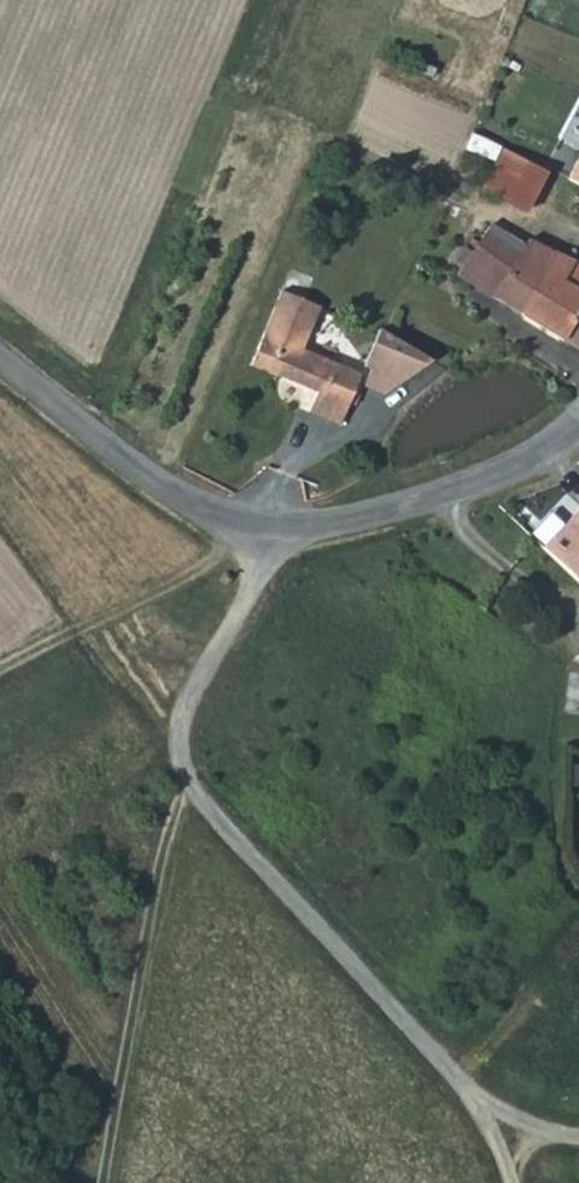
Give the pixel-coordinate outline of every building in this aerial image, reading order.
[(524,75),(520,80),(525,83),(529,78),(524,75)] [(545,172),(504,148),(482,187),(523,211),(545,172)] [(563,178),(578,187),(578,150),(563,178)] [(457,272),(466,278),(513,314),(543,266),(547,269),(559,252),(530,237),(524,245),(489,224),(457,272)] [(562,340),(578,310),(578,289),(576,288),(578,283),(578,263),(559,252),(547,269),(543,266),(513,314),(562,340)] [(281,287),(249,360),(315,389),(306,408),(337,421),(354,383),(359,371),(300,346),(318,303),(281,287)] [(562,340),(578,349),(578,310),(562,340)] [(427,361),(377,332),(359,371),(354,383),(377,393),(427,361)] [(540,548),(578,584),(578,507),(540,548)]
